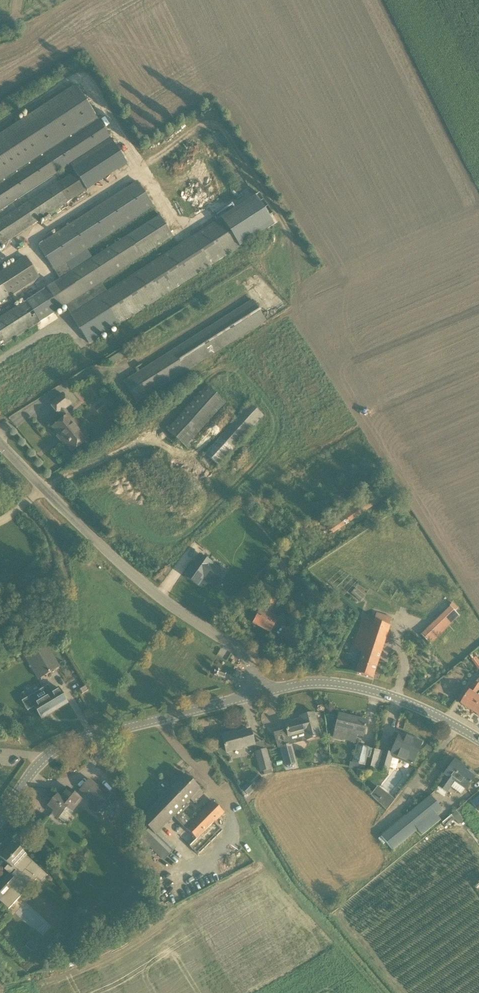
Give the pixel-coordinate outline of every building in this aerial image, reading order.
[(110,139),(74,86),(0,135),(0,211),(110,139)] [(87,190),(87,191),(127,164),(113,143),(73,169),(75,172),(0,221),(0,246),(87,190)] [(40,322),(53,313),(64,306),(89,344),(239,247),(240,248),(274,225),(268,217),(272,214),(259,194),(255,196),(221,218),(106,291),(101,282),(141,257),(172,236),(159,216),(128,237),(93,259),(87,250),(153,207),(137,181),(38,245),(60,280),(40,293),(27,301),(0,319),(0,347),(40,322)] [(10,296),(39,277),(26,257),(0,274),(0,302),(10,296)] [(124,382),(137,402),(265,321),(253,301),(124,382)] [(167,431),(185,447),(188,450),(191,446),(188,443),(225,402),(207,386),(167,431)] [(88,439),(64,410),(71,404),(62,394),(50,404),(58,414),(59,413),(64,418),(52,428),(72,452),(88,439)] [(212,471),(263,415),(250,404),(200,460),(212,471)] [(212,564),(199,555),(184,576),(198,586),(203,578),(217,587),(226,574),(212,565),(212,564)] [(262,606),(252,623),(270,633),(278,619),(268,614),(282,590),(266,581),(254,601),(262,606)] [(303,606),(298,602),(295,600),(290,608),(293,610),(298,614),(303,606)] [(450,606),(421,634),(430,644),(459,616),(450,606)] [(363,652),(356,673),(372,679),(392,618),(376,613),(374,621),(363,618),(353,649),(363,652)] [(39,679),(59,667),(47,646),(26,659),(39,679)] [(219,676),(224,678),(225,678),(225,677),(224,677),(226,674),(226,673),(220,671),(221,671),(220,671),(220,670),(220,671),(217,670),(217,669),(216,669),(216,670),(214,669),(213,674),(214,675),(215,676),(215,675),(218,676),(218,677),(219,676)] [(474,712),(478,703),(478,679),(476,682),(462,704),(474,712)] [(82,694),(88,691),(85,686),(79,690),(82,694)] [(42,718),(51,713),(67,703),(58,689),(52,692),(48,695),(44,688),(34,694),(22,701),(28,711),(34,707),(41,719),(42,718)] [(284,723),(288,738),(304,734),(306,740),(320,737),(314,713),(305,715),(305,718),(284,723)] [(346,732),(363,736),(366,721),(339,714),(335,730),(333,737),(344,740),(346,732)] [(254,745),(254,744),(250,730),(231,735),(230,733),(222,736),(226,752),(254,745)] [(391,754),(383,751),(377,770),(377,771),(387,773),(392,757),(398,759),(401,752),(415,758),(415,757),(419,759),(421,760),(424,752),(419,750),(422,743),(414,739),(413,741),(399,735),(393,749),(391,754)] [(286,766),(295,764),(290,744),(281,747),(286,766)] [(357,745),(353,762),(361,765),(364,765),(366,757),(368,748),(357,745)] [(426,745),(424,750),(431,753),(433,748),(426,745)] [(255,750),(261,772),(263,771),(271,769),(265,747),(255,750)] [(372,759),(370,768),(377,770),(383,751),(375,749),(375,750),(372,759)] [(466,790),(475,777),(464,770),(465,768),(454,760),(444,774),(446,776),(438,786),(447,792),(454,782),(466,790)] [(141,821),(149,828),(140,838),(168,865),(174,858),(170,854),(172,851),(155,834),(190,799),(194,803),(203,794),(199,789),(185,775),(141,821)] [(116,802),(104,793),(96,786),(89,780),(80,790),(88,796),(96,802),(89,810),(101,820),(116,802)] [(241,789),(248,796),(256,788),(249,781),(241,789)] [(447,792),(438,786),(435,791),(443,797),(447,792)] [(82,800),(74,794),(66,788),(59,797),(57,795),(48,806),(48,807),(44,811),(50,816),(52,813),(58,818),(67,808),(72,812),(82,800)] [(395,799),(386,793),(378,803),(386,811),(395,799)] [(440,820),(435,815),(442,810),(430,796),(381,836),(392,850),(417,830),(422,836),(440,820)] [(212,802),(192,822),(184,813),(177,820),(186,829),(196,839),(189,846),(198,855),(223,830),(215,822),(224,813),(212,802)] [(463,821),(456,811),(451,815),(459,825),(463,821)] [(14,869),(15,870),(11,875),(9,874),(0,884),(0,901),(8,909),(21,895),(17,892),(39,868),(12,843),(0,856),(0,857),(8,865),(14,870),(14,869)] [(211,874),(213,878),(181,890),(190,911),(230,895),(219,870),(211,874)] [(39,944),(36,941),(34,943),(30,940),(25,946),(32,952),(39,944)]
